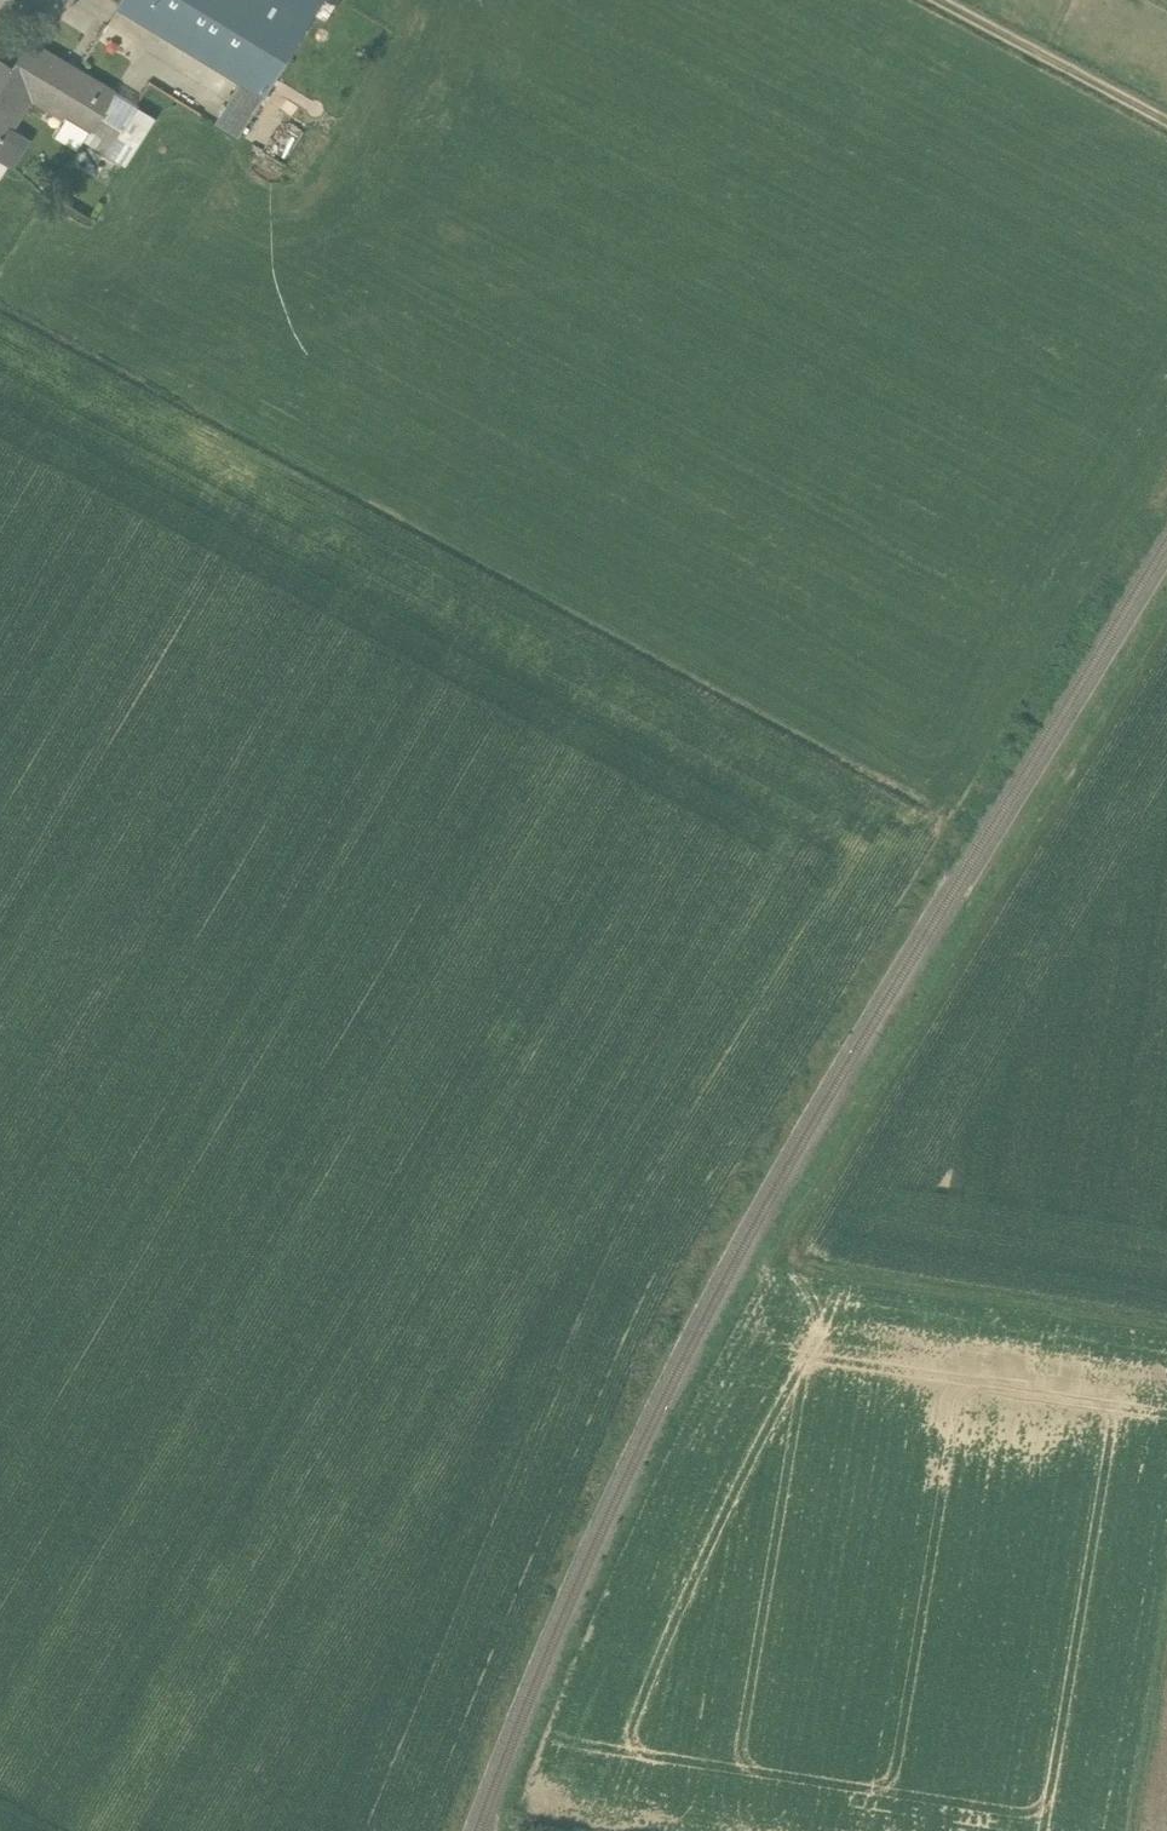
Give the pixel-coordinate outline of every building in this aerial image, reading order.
[(179,0),(118,0),(113,8),(240,82),(214,125),(238,140),(286,62),(179,0)] [(286,62),(325,0),(179,0),(286,62)] [(13,71),(7,81),(30,95),(93,135),(115,97),(28,45),(13,71)] [(13,71),(0,63),(0,158),(11,165),(28,138),(10,127),(30,95),(7,81),(13,71)] [(115,97),(93,135),(88,143),(124,165),(151,122),(152,119),(115,97)]
